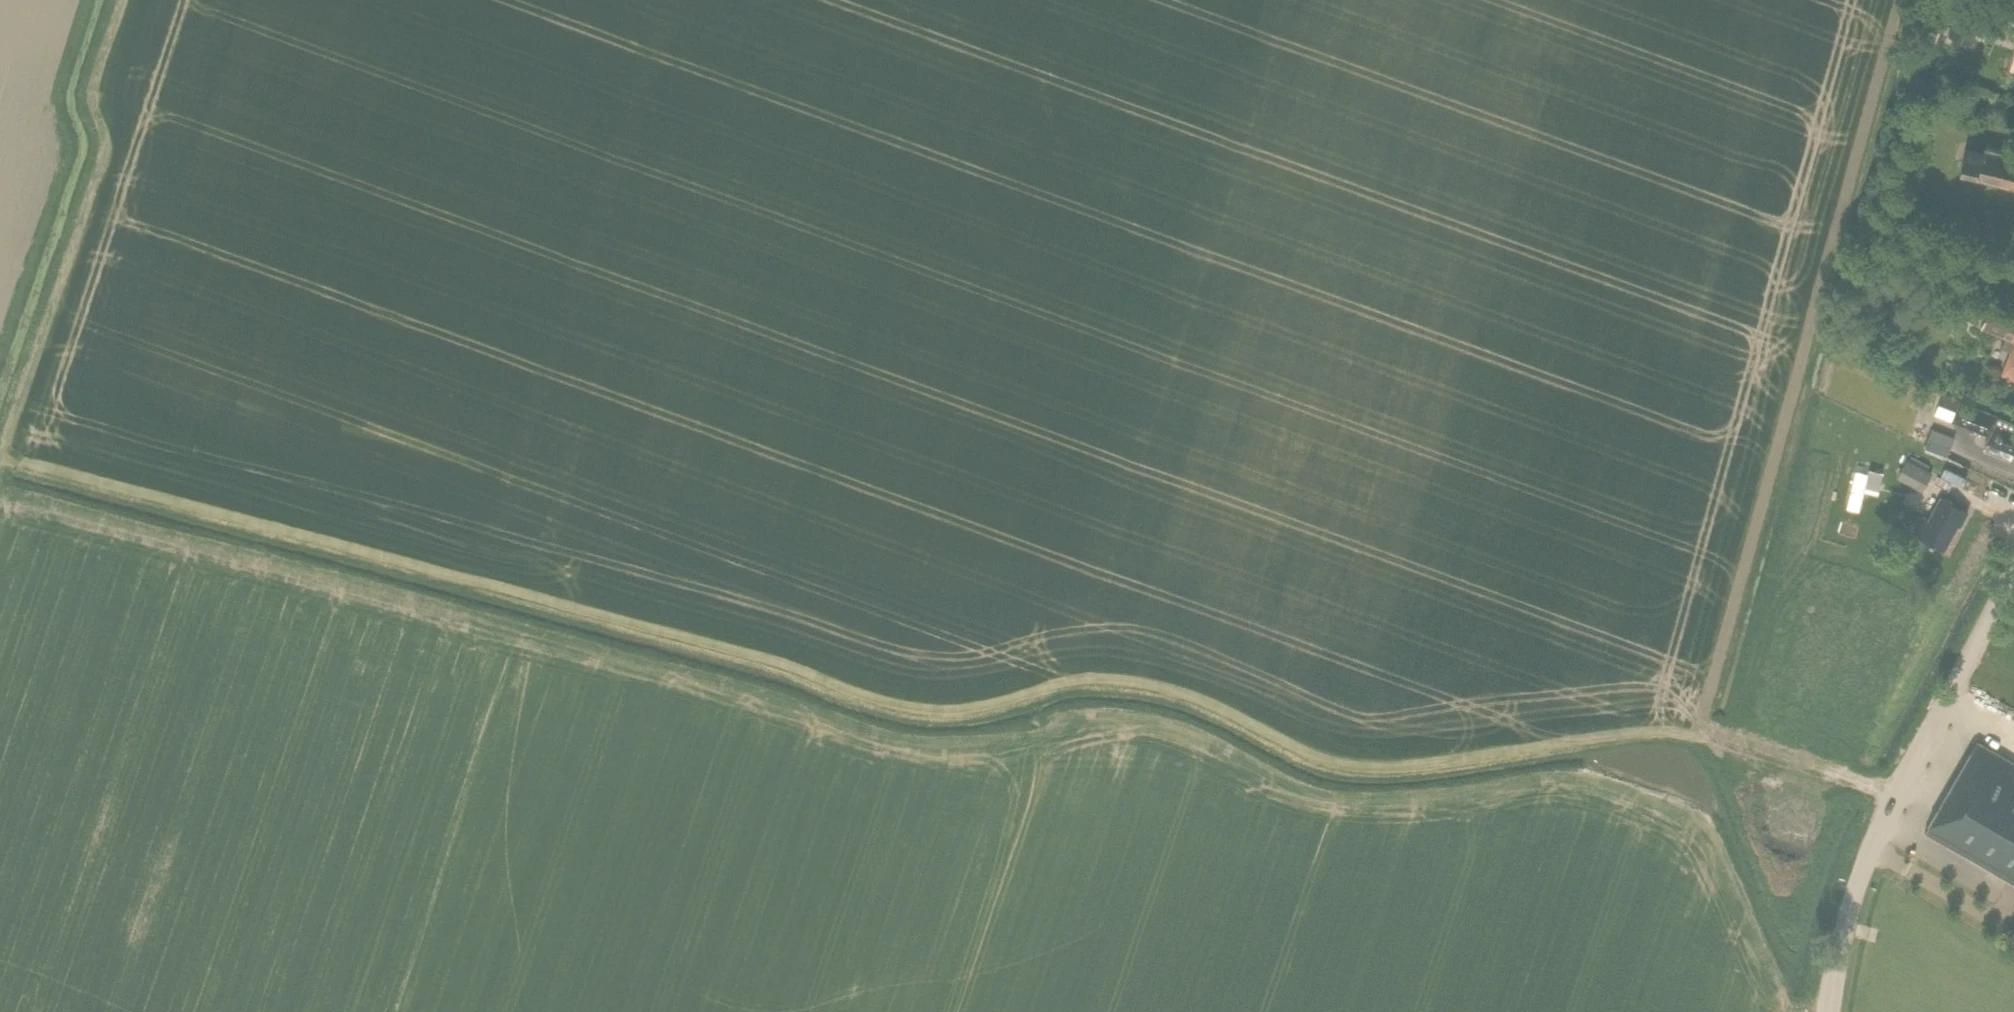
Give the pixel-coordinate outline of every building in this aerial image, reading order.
[(1987,146),(1985,152),(1965,148),(1962,165),(1981,169),(1980,175),(2013,183),(2013,152),(1987,146)] [(1989,303),(1981,324),(2007,335),(2002,346),(2011,349),(2001,372),(2013,378),(2013,314),(1989,303)] [(1957,409),(1960,401),(1942,394),(1939,402),(1957,409)] [(1953,420),(1990,434),(1984,449),(2009,459),(2012,452),(2013,452),(2013,422),(1997,415),(1960,401),(1957,409),(1953,420)] [(1924,447),(1947,456),(1955,437),(1932,428),(1924,447)] [(1922,489),(1931,471),(1907,458),(1897,476),(1922,489)] [(1961,524),(1968,510),(1941,495),(1928,519),(1921,515),(1913,531),(1930,540),(1929,542),(1933,544),(1934,542),(1945,548),(1958,523),(1961,524)] [(1977,738),(1926,829),(2013,881),(2013,760),(1977,738)]
